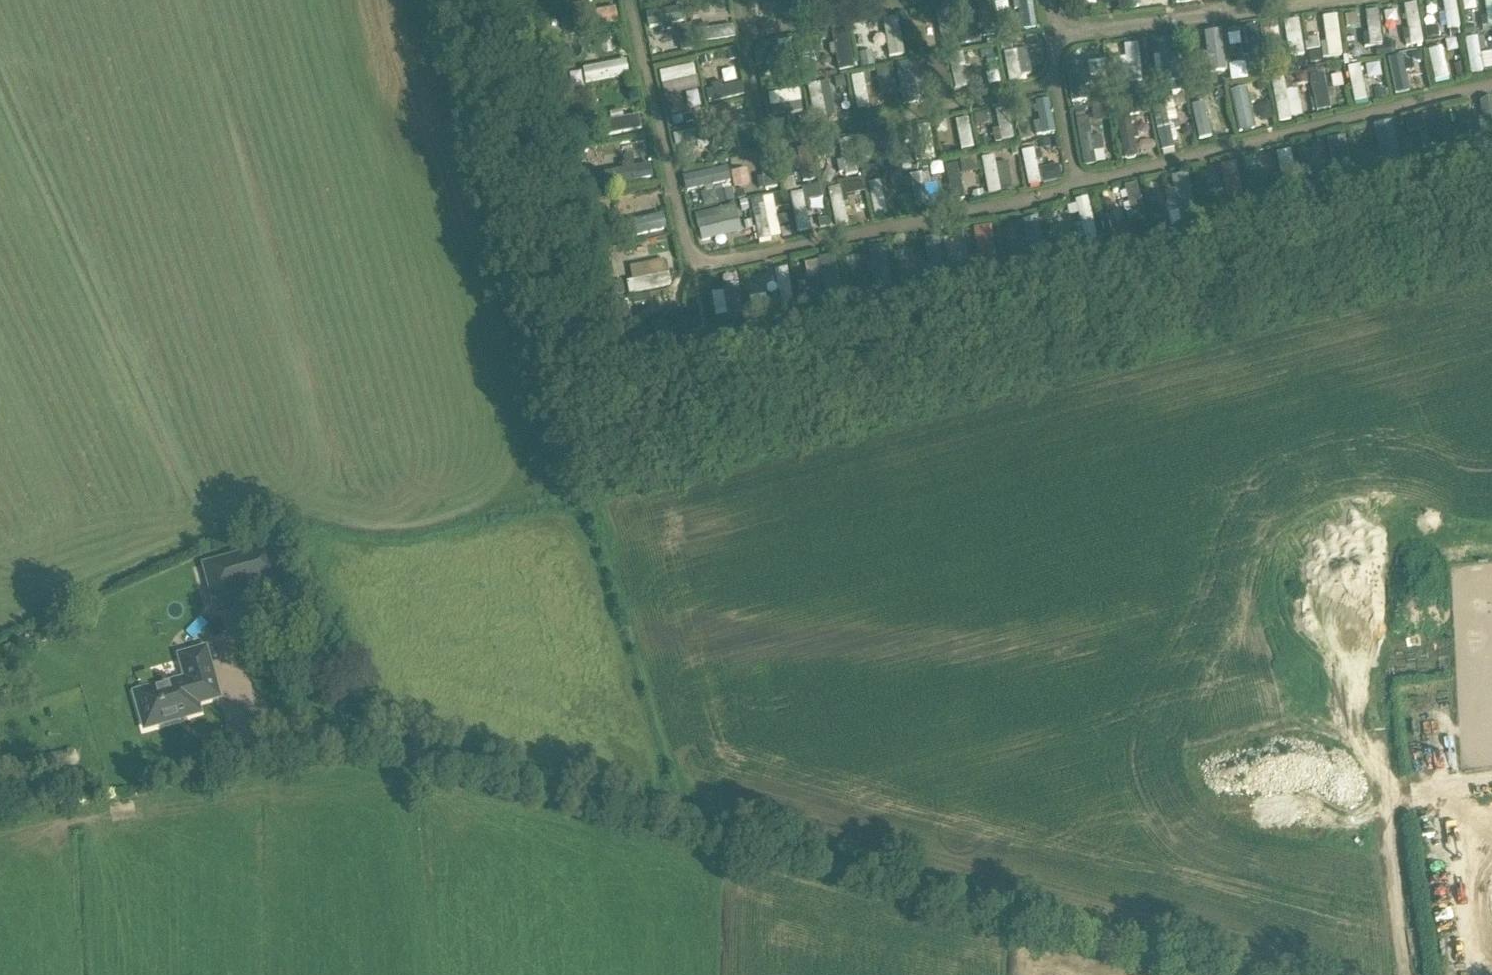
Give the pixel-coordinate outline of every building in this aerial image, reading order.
[(792,13),(805,11),(803,0),(790,0),(792,13)] [(981,24),(975,25),(977,36),(983,35),(983,37),(995,35),(989,0),(977,2),(981,24)] [(1012,0),(1014,10),(1019,9),(1020,14),(1016,14),(1019,30),(1037,27),(1032,0),(1012,0)] [(1123,9),(1139,6),(1138,0),(1122,0),(1123,9)] [(1392,10),(1392,0),(1375,0),(1376,10),(1392,10)] [(1446,29),(1458,27),(1454,0),(1442,0),(1441,0),(1446,29)] [(1486,28),(1491,28),(1491,0),(1483,0),(1486,28)] [(787,13),(786,3),(777,5),(779,15),(787,13)] [(1422,43),(1414,4),(1403,6),(1410,46),(1422,43)] [(684,21),(681,7),(646,14),(649,28),(684,21)] [(574,30),(618,22),(615,8),(591,12),(571,16),(574,30)] [(941,32),(935,33),(939,48),(956,44),(948,8),(936,11),(941,32)] [(1380,44),(1376,11),(1364,12),(1369,46),(1380,44)] [(1327,57),(1340,56),(1336,16),(1322,18),(1327,57)] [(889,42),(884,43),(886,53),(891,52),(893,65),(906,62),(898,19),(886,21),(889,42)] [(1297,19),(1282,22),(1288,57),(1303,54),(1297,19)] [(694,32),(696,44),(735,38),(733,26),(694,32)] [(1463,27),(1464,35),(1474,34),(1473,26),(1463,27)] [(846,27),(830,30),(838,71),(853,68),(846,27)] [(1247,56),(1248,60),(1261,58),(1256,27),(1243,29),(1246,46),(1240,47),(1241,57),(1247,56)] [(1438,37),(1436,27),(1424,29),(1425,39),(1438,37)] [(1449,30),(1449,37),(1458,36),(1458,29),(1449,30)] [(1208,73),(1223,71),(1218,31),(1203,33),(1208,73)] [(1482,72),(1477,37),(1464,39),(1469,74),(1482,72)] [(782,53),(775,55),(777,66),(784,65),(786,75),(798,73),(791,39),(779,42),(775,43),(777,51),(781,51),(782,53)] [(1156,44),(1151,45),(1154,70),(1156,70),(1158,82),(1161,82),(1177,80),(1172,39),(1156,42),(1156,44)] [(1280,58),(1278,45),(1265,47),(1266,59),(1280,58)] [(698,74),(722,71),(719,46),(694,49),(698,74)] [(1125,60),(1111,61),(1113,86),(1140,83),(1136,46),(1123,47),(1125,60)] [(1347,62),(1358,60),(1357,48),(1346,50),(1347,62)] [(1427,51),(1433,81),(1447,78),(1440,48),(1427,51)] [(575,59),(578,70),(619,61),(616,49),(575,59)] [(1004,53),(1009,82),(1021,80),(1020,76),(1032,74),(1027,49),(1016,51),(1004,53)] [(729,61),(737,59),(736,50),(728,51),(729,61)] [(1307,53),(1309,63),(1319,61),(1317,51),(1307,53)] [(874,66),(871,52),(860,54),(862,68),(874,66)] [(961,53),(948,56),(955,89),(969,86),(964,67),(970,66),(968,57),(962,58),(961,53)] [(996,56),(986,57),(987,66),(997,65),(996,56)] [(929,60),(932,74),(947,71),(944,57),(929,60)] [(1401,57),(1386,59),(1394,95),(1408,92),(1401,57)] [(628,75),(626,61),(583,69),(585,83),(628,75)] [(910,63),(895,66),(902,105),(918,102),(910,63)] [(1455,77),(1465,75),(1462,64),(1453,66),(1455,77)] [(1065,67),(1070,102),(1085,100),(1083,86),(1089,85),(1087,74),(1081,75),(1080,65),(1065,67)] [(1353,102),(1365,100),(1359,65),(1347,67),(1353,102)] [(693,66),(659,73),(664,95),(700,88),(698,77),(696,77),(693,66)] [(889,68),(876,70),(878,83),(891,80),(889,68)] [(1294,73),(1296,80),(1300,84),(1306,83),(1304,72),(1294,73)] [(1209,75),(1191,78),(1193,92),(1211,89),(1209,75)] [(1309,77),(1316,111),(1328,109),(1321,75),(1309,77)] [(844,76),(834,78),(836,89),(847,87),(845,78),(845,76),(844,76)] [(857,76),(845,78),(847,87),(851,113),(863,110),(859,90),(865,89),(863,77),(857,78),(857,76)] [(808,86),(814,120),(835,116),(829,82),(808,86)] [(712,90),(706,92),(709,104),(744,96),(742,83),(723,88),(721,83),(711,85),(712,90)] [(1141,85),(1133,86),(1134,97),(1142,96),(1141,85)] [(1171,87),(1172,97),(1184,95),(1183,85),(1171,87)] [(1271,87),(1278,123),(1289,121),(1289,117),(1284,92),(1283,85),(1271,87)] [(1384,98),(1383,89),(1373,90),(1374,99),(1384,98)] [(799,90),(769,94),(772,117),(802,112),(799,90)] [(1245,91),(1230,95),(1238,135),(1254,132),(1249,106),(1254,105),(1252,97),(1247,98),(1245,91)] [(688,93),(666,97),(668,108),(690,104),(688,93)] [(1038,121),(1033,122),(1035,136),(1054,132),(1048,99),(1034,102),(1038,121)] [(1479,102),(1488,148),(1491,147),(1491,100),(1479,102)] [(1137,102),(1115,106),(1124,159),(1136,157),(1133,139),(1138,138),(1136,129),(1152,126),(1150,114),(1142,116),(1142,113),(1139,113),(1137,102)] [(616,106),(618,117),(633,114),(631,103),(616,106)] [(1204,111),(1202,104),(1190,107),(1198,140),(1210,137),(1206,120),(1211,119),(1209,110),(1204,111)] [(729,107),(713,111),(719,143),(736,139),(729,107)] [(1165,107),(1153,109),(1162,150),(1174,147),(1172,140),(1165,107)] [(993,131),(995,143),(1014,140),(1008,110),(996,112),(999,130),(993,131)] [(1425,137),(1419,138),(1421,151),(1427,150),(1430,167),(1432,166),(1434,179),(1451,176),(1448,163),(1449,163),(1440,114),(1421,118),(1425,137)] [(595,125),(598,138),(641,130),(639,117),(624,120),(612,122),(595,125)] [(968,119),(955,121),(961,150),(973,148),(968,119)] [(1082,167),(1094,164),(1092,153),(1090,139),(1086,119),(1074,121),(1082,167)] [(1390,124),(1373,128),(1384,174),(1401,170),(1390,124)] [(935,158),(929,125),(916,128),(922,161),(935,158)] [(710,140),(707,128),(673,135),(676,147),(710,140)] [(897,166),(890,132),(878,134),(885,168),(897,166)] [(1018,135),(1020,146),(1033,143),(1031,133),(1018,135)] [(834,134),(820,136),(822,152),(829,151),(831,162),(838,161),(834,134)] [(855,139),(857,149),(869,146),(867,136),(855,139)] [(1335,165),(1329,166),(1331,179),(1337,178),(1340,195),(1353,192),(1343,138),(1330,141),(1335,165)] [(838,165),(839,174),(845,173),(846,176),(857,174),(850,139),(839,142),(843,164),(838,165)] [(1036,147),(1024,150),(1032,185),(1043,182),(1036,147)] [(799,159),(793,160),(794,167),(801,166),(804,183),(817,180),(811,148),(798,150),(799,159)] [(1469,149),(1452,152),(1455,164),(1472,161),(1469,149)] [(1282,184),(1284,191),(1297,188),(1289,150),(1275,153),(1280,175),(1274,176),(1277,185),(1282,184)] [(777,188),(772,155),(760,157),(763,177),(756,178),(758,190),(765,188),(765,190),(777,188)] [(996,165),(994,157),(981,160),(988,195),(1001,193),(1000,189),(996,165)] [(676,161),(677,172),(706,169),(705,158),(676,161)] [(635,168),(623,170),(599,174),(602,188),(653,179),(650,165),(635,168)] [(952,202),(965,200),(958,165),(946,167),(952,202)] [(1234,165),(1220,168),(1230,212),(1244,209),(1234,165)] [(684,177),(687,192),(730,182),(727,167),(684,177)] [(827,170),(822,181),(830,185),(835,173),(827,170)] [(1175,200),(1169,201),(1172,212),(1177,211),(1183,238),(1199,235),(1186,173),(1170,176),(1175,200)] [(922,174),(910,176),(916,207),(928,205),(922,174)] [(1319,195),(1317,181),(1307,182),(1309,196),(1319,195)] [(887,215),(883,194),(887,193),(885,184),(881,185),(880,182),(868,184),(874,217),(887,215)] [(1133,224),(1144,221),(1134,184),(1123,187),(1133,224)] [(714,189),(717,204),(735,201),(731,185),(714,189)] [(977,197),(985,196),(983,186),(975,188),(977,197)] [(840,187),(828,190),(835,226),(847,223),(843,204),(840,187)] [(746,198),(744,190),(735,191),(736,199),(746,198)] [(797,234),(810,231),(806,212),(803,193),(791,195),(797,234)] [(785,195),(773,197),(775,209),(788,207),(785,195)] [(695,218),(718,213),(714,196),(691,201),(695,218)] [(773,197),(750,202),(758,241),(781,236),(775,209),(773,197)] [(896,200),(899,213),(911,210),(908,197),(896,200)] [(1082,237),(1094,234),(1085,199),(1074,201),(1082,237)] [(1316,199),(1305,202),(1307,211),(1318,208),(1316,199)] [(623,225),(626,239),(666,229),(662,215),(623,225)] [(829,218),(818,220),(820,228),(830,227),(829,218)] [(1023,252),(1029,251),(1030,258),(1044,255),(1038,220),(1023,222),(1027,243),(1021,244),(1023,252)] [(1100,222),(1103,232),(1110,230),(1107,220),(1100,222)] [(982,276),(998,273),(991,227),(975,230),(979,258),(973,259),(975,271),(981,270),(982,276)] [(1172,239),(1170,229),(1158,231),(1160,242),(1172,239)] [(631,238),(633,254),(658,251),(656,236),(631,238)] [(928,261),(919,262),(920,269),(923,269),(924,273),(929,272),(931,284),(945,281),(941,259),(944,258),(943,254),(940,254),(938,238),(925,240),(928,261)] [(1099,243),(1091,245),(1093,255),(1102,253),(1099,243)] [(871,265),(866,265),(867,277),(872,276),(874,295),(892,293),(885,246),(868,248),(871,265)] [(1071,246),(1058,249),(1060,260),(1073,256),(1071,246)] [(817,286),(815,288),(816,294),(818,295),(819,298),(825,297),(826,302),(841,299),(832,256),(818,259),(821,276),(815,277),(817,286)] [(1035,261),(1038,273),(1049,271),(1046,258),(1035,261)] [(620,262),(621,277),(662,275),(661,260),(620,262)] [(787,269),(775,271),(779,293),(773,294),(775,307),(793,304),(787,269)] [(671,286),(669,274),(666,275),(632,281),(627,282),(629,294),(671,286)] [(1010,286),(1018,285),(1016,276),(1008,277),(1010,286)] [(959,283),(961,296),(978,294),(976,280),(959,283)] [(732,337),(746,334),(738,286),(723,288),(732,337)] [(946,299),(945,289),(935,291),(937,300),(946,299)] [(909,295),(911,308),(926,306),(924,292),(909,295)] [(870,314),(868,301),(853,303),(855,316),(870,314)] [(768,339),(783,337),(781,326),(766,329),(768,339)] [(277,579),(271,556),(269,548),(204,566),(213,597),(277,579)] [(186,680),(140,692),(140,694),(138,697),(138,701),(139,705),(141,708),(145,710),(150,727),(177,719),(176,715),(186,712),(187,716),(199,713),(196,703),(218,697),(205,649),(180,656),(186,680)]
